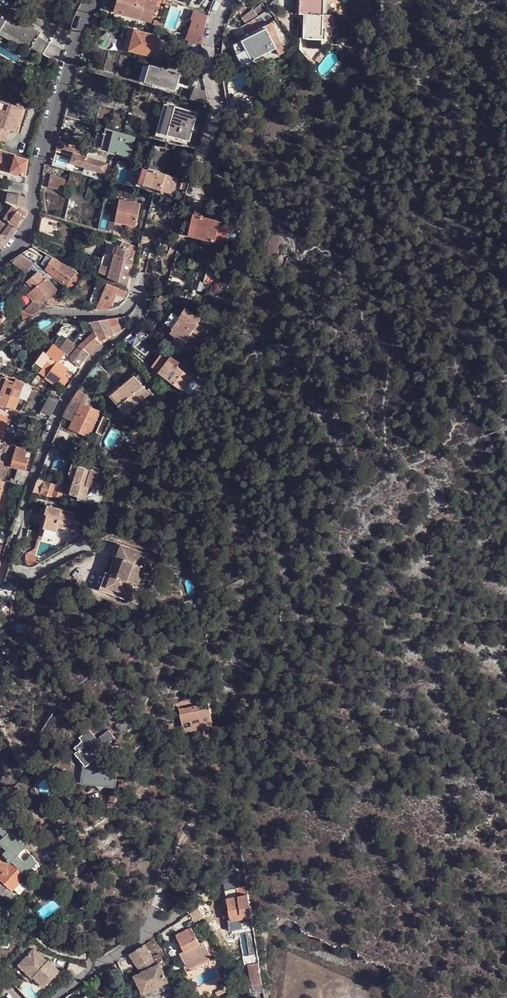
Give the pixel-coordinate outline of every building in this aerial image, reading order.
[(151,0),(120,0),(116,12),(153,24),(160,3),(151,0)] [(199,0),(193,0),(191,2),(189,7),(193,8),(200,1),(199,0)] [(261,0),(244,0),(260,17),(270,11),(261,0)] [(323,40),(325,0),(300,0),(300,14),(301,14),(305,14),(304,18),(304,22),(304,39),(323,40)] [(2,30),(44,54),(51,42),(40,36),(5,16),(9,8),(0,2),(0,34),(2,30)] [(13,10),(9,8),(5,16),(40,36),(42,32),(11,14),(13,10)] [(208,16),(195,12),(192,21),(194,22),(187,40),(203,45),(205,31),(208,16)] [(285,53),(272,23),(249,35),(248,34),(247,34),(248,36),(249,38),(251,42),(259,58),(276,49),(279,56),(285,53)] [(160,37),(135,31),(131,50),(155,57),(160,37)] [(244,45),(242,41),(234,45),(236,52),(245,47),(244,45)] [(259,58),(251,42),(244,45),(245,47),(236,52),(240,67),(259,58)] [(152,68),(142,65),(138,80),(148,83),(152,68)] [(170,70),(152,65),(152,68),(148,83),(176,91),(181,74),(170,71),(170,70)] [(206,91),(194,87),(191,99),(209,105),(206,91)] [(2,100),(0,106),(0,139),(6,141),(11,129),(16,131),(24,107),(2,100)] [(80,121),(82,121),(87,104),(70,100),(65,116),(80,121)] [(190,142),(198,113),(165,104),(157,133),(190,142)] [(80,121),(65,116),(63,127),(77,131),(80,121)] [(131,158),(137,138),(108,129),(106,134),(101,132),(101,133),(106,135),(102,149),(118,154),(131,158)] [(118,154),(102,149),(106,135),(101,133),(101,132),(99,131),(94,149),(117,157),(118,154)] [(90,150),(59,141),(56,152),(73,157),(74,153),(88,157),(90,150)] [(163,173),(170,147),(157,144),(150,169),(163,173)] [(26,177),(29,160),(0,151),(0,169),(26,177)] [(88,157),(74,153),(73,157),(71,164),(105,174),(108,164),(88,157)] [(196,161),(183,158),(179,171),(192,175),(196,161)] [(150,169),(143,167),(138,183),(145,185),(145,186),(174,195),(179,178),(150,169)] [(0,169),(0,176),(26,183),(27,177),(26,177),(0,169)] [(64,192),(69,178),(52,173),(48,186),(64,192)] [(25,185),(11,183),(9,191),(24,193),(25,185)] [(20,208),(28,214),(27,204),(26,196),(14,195),(16,203),(20,208)] [(153,196),(150,211),(157,212),(161,198),(153,196)] [(141,203),(120,199),(116,222),(137,225),(141,203)] [(28,214),(20,208),(16,203),(3,221),(18,228),(28,215),(28,214)] [(58,222),(43,216),(41,224),(40,231),(56,238),(57,231),(58,222)] [(198,238),(207,240),(209,230),(207,230),(209,218),(203,217),(198,238)] [(229,223),(209,218),(207,230),(209,230),(207,240),(215,242),(219,242),(219,241),(225,243),(229,223)] [(0,232),(3,234),(11,238),(18,228),(3,221),(0,220),(0,233),(0,232)] [(233,228),(246,231),(247,225),(235,222),(233,228)] [(3,250),(11,238),(3,234),(1,238),(0,237),(0,248),(3,250)] [(101,272),(128,284),(131,268),(133,260),(128,257),(129,250),(119,246),(118,253),(114,253),(113,255),(114,256),(115,256),(117,257),(116,262),(104,257),(101,272)] [(43,256),(31,249),(23,253),(21,253),(36,264),(38,265),(43,256)] [(25,272),(36,264),(21,253),(11,261),(25,272)] [(55,259),(52,257),(44,270),(47,272),(49,269),(55,259)] [(77,272),(55,259),(49,269),(52,271),(51,274),(67,285),(72,278),(75,275),(77,272)] [(215,274),(207,272),(205,283),(212,285),(215,274)] [(41,285),(48,279),(46,277),(44,278),(41,274),(36,278),(41,285)] [(25,287),(31,293),(41,285),(36,278),(25,287)] [(79,283),(72,278),(67,285),(66,286),(67,287),(73,291),(79,283)] [(54,286),(48,279),(41,285),(31,293),(29,294),(36,301),(27,311),(34,314),(39,310),(42,307),(46,304),(59,293),(54,286)] [(105,282),(100,280),(92,296),(86,309),(90,309),(97,310),(109,310),(120,306),(121,304),(126,300),(129,293),(127,292),(118,288),(117,288),(108,283),(105,282)] [(17,305),(19,301),(20,299),(8,293),(4,300),(17,306),(17,305)] [(64,299),(59,293),(46,304),(53,307),(64,299)] [(154,307),(161,311),(168,299),(160,295),(154,307)] [(187,308),(173,329),(180,334),(178,337),(185,343),(188,339),(195,344),(200,336),(197,334),(202,327),(199,325),(203,319),(187,308)] [(107,340),(114,335),(107,319),(91,322),(90,322),(102,344),(107,340)] [(102,344),(90,322),(84,321),(81,324),(84,331),(81,333),(74,342),(91,353),(97,347),(102,344)] [(140,331),(136,329),(134,330),(121,342),(130,351),(147,336),(140,331)] [(68,339),(61,348),(65,353),(73,360),(81,368),(87,359),(91,353),(68,339)] [(174,340),(168,348),(178,354),(183,346),(174,340)] [(56,344),(49,354),(53,357),(59,361),(65,353),(61,348),(56,344)] [(2,370),(10,355),(0,349),(0,370),(2,370)] [(36,369),(42,374),(53,357),(49,354),(47,353),(36,369)] [(47,378),(57,384),(58,382),(68,368),(73,360),(65,353),(59,361),(47,378)] [(184,389),(192,377),(178,366),(181,363),(173,356),(160,373),(183,390),(184,389)] [(42,374),(47,378),(59,361),(53,357),(42,374)] [(76,374),(81,368),(73,360),(68,368),(76,374)] [(58,382),(67,389),(76,374),(68,368),(58,382)] [(151,394),(149,391),(137,376),(112,397),(127,415),(149,396),(151,394)] [(192,377),(184,389),(190,394),(199,382),(192,377)] [(2,399),(10,380),(5,378),(0,390),(0,399),(2,399)] [(26,383),(17,380),(16,382),(13,381),(10,380),(2,399),(0,399),(0,405),(6,407),(7,405),(10,398),(11,394),(19,398),(26,384),(26,383)] [(34,387),(26,384),(19,398),(27,401),(34,387)] [(151,394),(149,396),(152,398),(161,407),(166,402),(162,398),(164,396),(161,393),(159,394),(152,387),(149,391),(151,394)] [(89,395),(79,390),(73,399),(82,403),(85,404),(89,395)] [(200,403),(203,398),(197,394),(194,399),(200,403)] [(73,399),(69,406),(79,410),(82,403),(73,399)] [(89,436),(100,412),(85,404),(82,403),(79,410),(69,406),(64,416),(74,421),(71,427),(89,436)] [(111,420),(104,417),(96,434),(103,437),(111,420)] [(15,439),(6,436),(5,438),(4,442),(13,444),(15,439)] [(13,444),(4,442),(1,441),(0,441),(0,447),(2,448),(1,450),(10,453),(11,453),(13,444)] [(0,447),(0,459),(7,461),(10,453),(1,450),(2,448),(0,447)] [(27,449),(17,447),(12,465),(22,468),(27,449)] [(72,492),(88,498),(92,485),(90,484),(94,469),(81,465),(72,492)] [(46,481),(39,479),(37,486),(35,492),(41,494),(46,481)] [(65,488),(46,481),(41,494),(48,496),(61,499),(65,488)] [(78,530),(82,517),(77,516),(78,511),(50,503),(48,512),(50,513),(46,527),(59,530),(61,526),(78,530)] [(106,572),(100,590),(105,591),(111,574),(112,574),(119,558),(116,557),(121,543),(117,542),(113,555),(115,555),(109,573),(106,572)] [(111,574),(105,591),(125,599),(132,582),(139,584),(144,571),(145,567),(145,566),(149,554),(121,543),(116,557),(119,558),(112,574),(111,574)] [(213,706),(183,711),(187,730),(217,725),(213,706)] [(89,764),(102,754),(109,747),(107,745),(101,737),(93,728),(83,736),(86,739),(78,746),(81,749),(78,752),(82,756),(89,764)] [(101,737),(107,745),(118,736),(111,728),(101,737)] [(119,785),(122,765),(109,763),(102,754),(89,764),(82,756),(80,758),(86,765),(84,782),(100,783),(108,784),(119,785)] [(86,765),(80,758),(76,758),(69,789),(81,781),(84,782),(86,765)] [(16,855),(11,860),(26,873),(31,867),(16,855)] [(13,888),(26,873),(11,860),(8,864),(0,857),(0,877),(13,888)] [(52,892),(58,888),(50,877),(44,881),(52,892)] [(225,888),(227,896),(239,894),(238,885),(225,888)] [(253,914),(249,893),(227,896),(228,905),(226,906),(227,912),(229,912),(230,918),(253,914)] [(199,906),(190,912),(191,914),(194,920),(204,916),(199,906)] [(191,927),(185,915),(170,926),(176,934),(191,927)] [(191,927),(176,934),(184,950),(185,951),(200,944),(199,943),(191,927)] [(0,942),(0,946),(10,950),(15,936),(12,934),(8,945),(0,942)] [(204,941),(199,943),(200,944),(185,951),(184,950),(180,952),(187,967),(211,955),(204,941)] [(145,943),(130,953),(138,965),(145,961),(153,956),(145,943)] [(48,960),(34,947),(15,968),(29,981),(33,976),(34,975),(45,985),(60,969),(48,959),(48,960)] [(145,961),(138,965),(142,971),(133,976),(142,994),(169,982),(159,961),(158,962),(153,956),(145,961)] [(264,980),(260,959),(251,961),(254,981),(264,980)] [(21,991),(28,997),(40,997),(41,997),(29,984),(21,991)]
